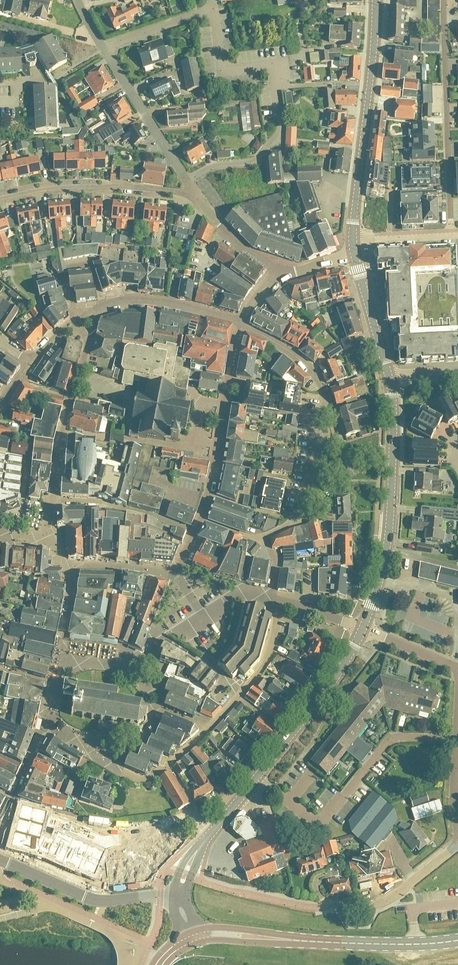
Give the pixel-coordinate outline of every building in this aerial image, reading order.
[(3,12),(19,16),(22,0),(6,0),(3,12)] [(24,13),(28,13),(28,14),(39,17),(38,19),(46,21),(51,0),(31,0),(30,6),(26,5),(24,13)] [(404,24),(405,8),(417,8),(417,0),(398,0),(398,8),(390,8),(389,24),(404,24)] [(440,0),(428,0),(428,9),(440,9),(440,0)] [(118,12),(116,8),(107,12),(110,16),(109,17),(115,29),(125,24),(126,25),(131,23),(131,21),(130,17),(139,13),(136,6),(134,3),(130,6),(131,8),(127,10),(126,9),(118,12)] [(347,9),(334,9),(334,18),(346,18),(347,9)] [(440,9),(428,9),(428,18),(438,18),(438,11),(440,11),(440,9)] [(427,26),(438,26),(438,18),(428,18),(427,26)] [(42,39),(44,32),(0,20),(0,28),(42,39)] [(355,24),(355,26),(345,25),(344,29),(331,28),(330,35),(360,37),(361,26),(359,26),(359,24),(355,24)] [(404,24),(389,24),(388,41),(404,41),(404,24)] [(438,26),(427,26),(427,35),(438,35),(438,26)] [(360,37),(330,35),(330,41),(344,43),(343,46),(360,48),(360,37)] [(427,35),(427,38),(427,43),(438,43),(438,35),(427,35)] [(34,47),(34,48),(21,52),(21,51),(2,52),(0,52),(0,73),(22,72),(22,65),(26,65),(28,65),(31,66),(35,65),(37,62),(35,57),(38,55),(39,55),(49,73),(67,62),(66,60),(67,56),(63,55),(56,44),(57,39),(56,39),(53,38),(52,37),(36,46),(34,47)] [(146,49),(138,51),(144,67),(167,59),(161,40),(145,46),(146,49)] [(394,65),(394,66),(406,67),(406,65),(404,65),(405,62),(413,63),(413,56),(421,57),(421,45),(410,44),(410,50),(397,49),(394,65)] [(319,52),(321,63),(330,62),(329,54),(328,51),(319,52)] [(339,69),(346,69),(360,70),(361,59),(340,58),(340,54),(329,54),(330,62),(340,62),(339,69)] [(181,63),(184,77),(200,73),(197,59),(181,63)] [(406,67),(394,66),(385,65),(383,80),(399,81),(400,80),(401,80),(404,77),(404,75),(405,75),(406,67)] [(85,78),(90,87),(108,76),(102,68),(90,75),(85,78)] [(360,70),(346,69),(346,73),(340,73),(340,81),(346,81),(360,82),(360,70)] [(203,87),(200,73),(184,77),(187,91),(203,87)] [(76,76),(65,82),(70,89),(80,83),(76,76)] [(113,86),(108,76),(90,87),(96,95),(101,92),(101,93),(113,86)] [(175,81),(173,82),(171,78),(166,80),(150,88),(156,100),(172,93),(174,98),(181,94),(175,81)] [(421,93),(423,93),(423,91),(422,91),(422,84),(419,83),(419,81),(405,79),(404,90),(403,90),(403,91),(421,93)] [(34,87),(36,131),(57,130),(55,86),(34,87)] [(401,90),(382,88),(381,96),(400,98),(401,90)] [(332,90),(322,91),(324,110),(334,109),(332,90)] [(423,93),(421,93),(403,91),(402,98),(416,99),(414,120),(421,120),(423,95),(423,93)] [(356,92),(337,92),(337,105),(356,105),(356,92)] [(77,106),(82,114),(98,104),(93,96),(77,106)] [(107,118),(126,107),(121,98),(107,107),(108,108),(103,112),(107,118)] [(263,130),(261,122),(259,122),(258,110),(258,109),(257,98),(241,99),(240,100),(239,99),(237,99),(225,101),(221,101),(222,106),(240,104),(240,107),(243,133),(263,130)] [(414,119),(414,115),(415,102),(397,101),(395,117),(414,119)] [(167,113),(169,126),(189,124),(188,119),(202,119),(206,114),(205,104),(203,104),(202,103),(200,103),(188,104),(189,111),(187,111),(167,113)] [(111,137),(122,130),(118,124),(131,115),(126,107),(107,118),(111,124),(99,132),(104,140),(111,137)] [(82,114),(87,122),(93,118),(91,115),(88,111),(82,114)] [(338,131),(354,133),(356,121),(345,119),(346,114),(331,112),(329,127),(339,128),(338,131)] [(75,129),(62,130),(63,135),(78,135),(82,128),(75,113),(70,116),(76,128),(75,129)] [(376,113),(373,139),(383,140),(385,123),(386,119),(387,115),(376,113)] [(409,137),(434,136),(433,123),(408,124),(409,137)] [(127,133),(125,135),(122,130),(111,137),(115,143),(121,139),(123,142),(130,138),(134,145),(146,138),(138,126),(127,132),(127,133)] [(354,133),(338,131),(338,135),(330,134),(329,139),(337,140),(337,144),(353,146),(354,133)] [(409,148),(434,147),(434,136),(409,137),(409,148)] [(42,138),(36,139),(38,150),(44,149),(42,138)] [(203,138),(198,141),(183,150),(191,164),(206,155),(211,152),(203,138)] [(381,162),(383,140),(373,139),(370,159),(370,161),(381,162)] [(1,148),(8,144),(8,141),(0,140),(0,148),(1,148)] [(67,156),(67,171),(80,171),(79,141),(74,141),(74,148),(75,148),(75,156),(67,156)] [(80,171),(93,170),(92,169),(92,156),(84,156),(84,148),(84,141),(79,141),(80,171)] [(330,143),(318,142),(317,148),(329,150),(330,143)] [(409,148),(410,161),(435,160),(434,147),(409,148)] [(349,174),(352,153),(337,151),(337,154),(334,153),(333,158),(336,158),(336,161),(331,161),(329,171),(349,174)] [(268,184),(284,183),(284,184),(299,183),(321,182),(321,167),(298,168),(298,172),(283,174),(281,152),(271,153),(266,159),(268,184)] [(28,175),(25,161),(17,163),(15,155),(11,156),(16,178),(28,175)] [(92,156),(92,169),(93,170),(93,169),(105,169),(105,155),(92,156)] [(4,181),(16,178),(11,156),(7,157),(8,165),(0,166),(4,181)] [(67,171),(67,156),(54,156),(54,170),(67,170),(67,171)] [(25,161),(28,175),(29,175),(28,174),(41,171),(38,158),(25,161)] [(378,185),(381,162),(370,161),(367,197),(383,199),(384,186),(378,186),(378,185)] [(146,164),(143,182),(163,185),(166,168),(146,164)] [(121,166),(120,179),(133,180),(134,167),(121,166)] [(402,181),(402,190),(430,189),(430,186),(436,185),(435,166),(408,167),(408,180),(402,181)] [(309,228),(308,229),(308,230),(319,255),(336,248),(332,237),(333,236),(332,232),(330,232),(325,221),(320,224),(319,224),(318,223),(314,212),(319,210),(311,186),(312,185),(313,184),(313,183),(292,184),(309,228)] [(400,193),(401,207),(401,212),(398,213),(398,225),(402,224),(402,227),(423,226),(423,224),(438,223),(436,191),(400,193)] [(294,246),(290,233),(288,224),(280,196),(239,207),(227,218),(225,220),(241,236),(255,248),(263,251),(299,263),(303,252),(301,248),(294,246)] [(80,217),(84,217),(84,227),(91,227),(91,201),(81,200),(80,217)] [(71,217),(70,201),(59,202),(61,228),(66,228),(66,218),(71,217)] [(91,201),(91,227),(96,228),(96,217),(102,218),(102,201),(91,201)] [(56,219),(57,229),(61,228),(59,202),(48,203),(50,219),(56,219)] [(122,230),(124,203),(114,202),(112,218),(118,219),(117,229),(122,230)] [(124,203),(122,230),(126,230),(127,220),(134,220),(135,204),(124,203)] [(37,205),(26,207),(34,243),(40,242),(38,235),(37,232),(41,231),(39,221),(40,221),(37,205)] [(149,222),(148,232),(153,233),(156,206),(145,205),(143,221),(149,222)] [(167,208),(156,206),(153,233),(158,233),(159,223),(165,224),(167,208)] [(29,245),(34,243),(26,207),(16,210),(19,226),(25,224),(27,235),(27,238),(29,245)] [(9,229),(5,218),(4,214),(0,215),(0,236),(4,248),(9,246),(8,243),(4,231),(9,229)] [(204,217),(195,238),(209,244),(215,230),(204,217)] [(192,236),(193,231),(174,226),(173,232),(177,233),(176,234),(188,237),(188,235),(192,236)] [(297,233),(299,238),(308,260),(319,255),(308,230),(308,229),(297,233)] [(106,234),(97,233),(96,243),(105,244),(106,234)] [(212,281),(217,284),(243,300),(252,288),(252,287),(253,286),(254,287),(262,276),(262,277),(266,270),(245,254),(242,259),(220,243),(214,253),(215,256),(232,268),(231,270),(233,271),(231,273),(222,267),(212,281)] [(91,255),(97,256),(99,244),(96,245),(91,245),(90,245),(91,255)] [(84,256),(91,255),(90,245),(82,246),(84,256)] [(72,259),(78,258),(76,246),(70,247),(72,259)] [(77,246),(76,246),(78,258),(84,256),(82,246),(78,246),(77,246)] [(70,247),(64,249),(66,260),(72,259),(70,247)] [(377,251),(377,252),(374,253),(374,258),(377,259),(377,266),(378,272),(386,271),(387,276),(385,276),(385,286),(386,286),(387,307),(386,307),(387,324),(392,323),(392,334),(398,333),(398,338),(397,338),(397,340),(393,341),(394,353),(397,353),(398,355),(398,364),(406,363),(406,364),(415,363),(415,362),(421,362),(421,363),(431,363),(431,362),(445,362),(455,362),(455,361),(457,361),(457,283),(457,269),(456,248),(424,249),(424,250),(403,251),(403,250),(377,251)] [(54,250),(56,260),(64,258),(64,260),(66,260),(64,249),(54,250)] [(51,251),(37,254),(39,261),(54,258),(52,251),(51,251)] [(59,274),(66,272),(64,260),(64,258),(56,260),(51,261),(53,268),(59,274)] [(139,287),(141,267),(120,265),(110,268),(107,259),(94,263),(97,272),(96,272),(103,292),(116,288),(116,287),(122,285),(139,287)] [(155,268),(142,267),(141,267),(139,287),(138,293),(152,295),(153,291),(163,293),(165,273),(166,260),(156,259),(155,268)] [(69,272),(69,281),(70,289),(75,288),(77,303),(86,302),(95,301),(98,301),(90,270),(69,272)] [(350,297),(345,280),(345,278),(344,278),(343,272),(341,270),(332,273),(331,272),(326,274),(328,284),(329,284),(333,301),(350,297)] [(178,299),(191,301),(193,292),(198,292),(202,274),(196,272),(194,284),(181,282),(178,299)] [(48,312),(44,315),(54,329),(70,318),(61,287),(56,288),(54,280),(51,281),(49,274),(38,277),(40,284),(37,285),(40,296),(44,295),(44,297),(42,298),(45,309),(47,308),(48,312)] [(317,285),(315,285),(319,303),(319,304),(333,301),(329,284),(328,284),(326,274),(316,276),(317,285)] [(319,303),(315,285),(313,277),(288,284),(293,299),(292,299),(306,305),(318,303),(319,303)] [(196,302),(211,306),(215,292),(216,288),(200,284),(196,302)] [(278,317),(281,319),(290,323),(296,313),(279,291),(266,302),(278,317)] [(238,313),(243,301),(215,292),(211,306),(238,313)] [(338,311),(343,325),(357,320),(352,305),(345,308),(343,301),(331,305),(333,312),(338,311)] [(320,314),(318,303),(306,305),(308,315),(313,318),(316,317),(320,314)] [(7,304),(0,315),(0,329),(5,332),(18,311),(7,304)] [(35,306),(29,311),(34,318),(40,313),(35,306)] [(272,335),(281,319),(278,317),(277,318),(257,309),(250,324),(272,335)] [(116,341),(123,343),(123,340),(152,344),(152,341),(153,341),(157,312),(138,311),(138,312),(125,311),(124,310),(116,313),(116,314),(103,318),(102,318),(96,335),(115,341),(116,341)] [(188,331),(192,316),(162,310),(161,312),(157,312),(153,341),(166,343),(177,345),(178,337),(187,339),(189,331),(188,331)] [(187,339),(201,342),(201,340),(229,348),(233,326),(207,319),(192,316),(188,331),(189,331),(187,339)] [(43,317),(30,327),(21,319),(8,335),(27,351),(27,350),(32,350),(43,338),(53,330),(43,317)] [(316,317),(313,318),(308,323),(314,329),(321,321),(316,317)] [(272,335),(282,340),(290,324),(290,323),(281,319),(272,335)] [(362,334),(357,320),(343,325),(348,339),(342,340),(347,355),(359,351),(354,336),(362,334)] [(291,323),(290,324),(282,340),(298,349),(305,339),(310,333),(311,333),(291,323)] [(245,332),(240,354),(257,357),(258,352),(257,351),(257,349),(264,352),(268,343),(245,332)] [(115,341),(96,335),(91,354),(109,360),(115,341)] [(140,378),(149,380),(148,383),(174,388),(177,389),(176,390),(180,391),(187,393),(188,386),(189,381),(201,383),(200,389),(217,392),(219,378),(202,375),(202,373),(191,371),(191,367),(207,370),(207,373),(224,376),(226,367),(224,367),(227,348),(201,342),(187,339),(178,337),(177,345),(166,343),(166,346),(156,345),(154,347),(153,350),(130,346),(125,349),(121,368),(124,372),(122,381),(122,385),(133,387),(134,381),(139,382),(140,378)] [(324,351),(308,340),(299,351),(314,363),(324,351)] [(68,342),(64,355),(63,358),(60,367),(75,371),(82,347),(81,345),(68,342)] [(343,351),(338,343),(325,351),(330,359),(343,351)] [(63,358),(64,355),(54,347),(43,359),(55,368),(61,362),(60,362),(63,358)] [(360,351),(354,356),(361,366),(368,361),(360,351)] [(241,355),(239,366),(258,370),(259,366),(255,365),(256,358),(241,355)] [(283,380),(288,374),(295,365),(282,355),(270,371),(282,381),(283,380)] [(0,360),(0,366),(14,376),(21,366),(8,357),(4,362),(0,360)] [(55,369),(55,368),(43,359),(32,375),(44,383),(54,368),(55,369)] [(337,382),(343,380),(347,378),(342,366),(338,368),(335,361),(320,367),(327,383),(336,379),(337,382)] [(288,374),(301,385),(304,387),(311,378),(295,365),(288,374)] [(14,376),(0,366),(0,380),(7,385),(14,376)] [(258,370),(239,366),(237,378),(252,380),(254,373),(258,374),(258,370)] [(60,367),(59,367),(54,384),(48,382),(46,387),(52,389),(53,388),(68,393),(75,371),(60,367)] [(114,372),(102,368),(100,374),(112,378),(114,372)] [(301,385),(288,374),(283,380),(285,382),(285,384),(284,384),(280,413),(287,414),(298,416),(299,411),(300,408),(297,408),(298,405),(298,403),(301,403),(302,395),(300,394),(301,387),(301,385)] [(331,390),(334,397),(365,386),(362,377),(350,382),(351,382),(344,384),(343,381),(335,385),(336,388),(331,390)] [(140,378),(139,382),(129,437),(138,439),(139,436),(166,441),(166,439),(178,441),(180,433),(181,434),(181,431),(184,432),(186,432),(188,422),(188,418),(189,415),(191,404),(186,403),(187,401),(186,401),(188,393),(187,393),(180,391),(176,390),(177,389),(174,388),(148,383),(149,380),(140,378)] [(242,394),(266,398),(268,387),(247,383),(246,387),(244,386),(242,394)] [(21,384),(15,393),(31,402),(36,394),(34,393),(21,384)] [(368,394),(365,386),(334,397),(337,405),(350,400),(351,402),(356,400),(355,398),(368,394)] [(15,393),(10,401),(25,411),(27,408),(31,402),(15,393)] [(264,410),(266,398),(242,394),(241,402),(243,403),(243,407),(264,410)] [(65,408),(66,402),(42,396),(41,401),(65,408)] [(447,398),(437,404),(448,424),(457,418),(457,417),(447,398)] [(88,414),(102,417),(107,419),(106,422),(113,424),(114,420),(108,419),(109,415),(124,419),(127,409),(112,404),(110,410),(97,407),(76,402),(74,411),(88,414)] [(357,418),(362,417),(362,418),(369,416),(365,403),(338,411),(341,422),(357,418)] [(62,408),(47,404),(46,406),(44,414),(42,421),(40,421),(39,423),(35,422),(33,430),(31,438),(35,439),(53,442),(62,408)] [(264,410),(243,407),(233,405),(230,422),(247,425),(248,422),(245,422),(246,415),(263,418),(264,410)] [(443,419),(423,408),(417,417),(418,417),(417,419),(436,429),(437,428),(438,428),(443,419)] [(69,427),(83,430),(88,414),(74,411),(69,427)] [(29,429),(33,430),(35,422),(39,423),(40,421),(42,421),(44,414),(41,413),(40,417),(33,416),(32,416),(15,412),(13,420),(22,423),(22,425),(30,427),(29,429)] [(102,417),(88,414),(83,430),(95,433),(99,433),(102,417)] [(286,425),(297,427),(299,416),(298,416),(287,414),(286,425)] [(360,432),(357,418),(341,422),(346,436),(360,432)] [(435,430),(436,429),(417,419),(417,420),(416,420),(411,429),(431,440),(436,431),(435,430)] [(266,441),(261,440),(261,436),(244,434),(245,426),(230,424),(227,441),(243,444),(243,443),(245,443),(260,445),(260,443),(265,444),(266,441)] [(6,437),(5,439),(10,440),(15,441),(16,430),(0,427),(0,436),(1,436),(6,437)] [(277,438),(278,432),(267,430),(265,436),(277,438)] [(110,441),(123,443),(124,435),(111,433),(110,441)] [(6,437),(1,436),(0,436),(0,455),(6,456),(6,453),(7,453),(10,440),(5,439),(6,437)] [(65,468),(66,468),(65,481),(62,481),(61,496),(89,498),(89,496),(94,496),(98,496),(98,497),(112,501),(111,502),(126,506),(141,450),(127,446),(126,447),(96,442),(96,441),(84,440),(84,439),(68,438),(67,453),(66,453),(65,468)] [(52,465),(53,442),(35,439),(32,463),(52,465)] [(226,452),(243,456),(245,443),(243,443),(243,444),(227,441),(228,441),(228,442),(227,442),(226,452)] [(436,442),(413,441),(412,453),(437,454),(435,454),(436,442)] [(29,445),(13,442),(11,453),(26,456),(29,445)] [(153,447),(143,445),(134,481),(143,484),(149,486),(153,468),(163,470),(165,462),(150,459),(153,447)] [(196,482),(197,475),(207,477),(210,463),(192,460),(193,456),(184,455),(185,453),(163,449),(162,458),(177,460),(176,464),(165,462),(163,470),(168,471),(175,472),(174,477),(176,477),(196,482)] [(243,456),(226,452),(224,463),(241,466),(243,456)] [(414,465),(437,466),(437,454),(412,453),(412,454),(414,454),(414,465)] [(0,455),(0,514),(8,512),(20,508),(18,501),(19,496),(21,487),(23,459),(6,456),(0,455)] [(274,466),(273,471),(292,474),(294,462),(261,457),(260,464),(274,466)] [(48,493),(50,474),(52,465),(32,463),(30,475),(31,475),(31,478),(29,491),(30,491),(29,499),(39,500),(41,492),(48,493)] [(231,483),(239,485),(243,468),(224,464),(220,480),(231,482),(231,483)] [(415,492),(431,493),(431,492),(440,492),(441,481),(438,481),(438,471),(429,470),(428,476),(415,475),(415,492)] [(285,483),(268,479),(266,489),(265,488),(263,499),(264,499),(262,509),(279,512),(281,502),(282,503),(284,492),(283,492),(285,483)] [(231,482),(220,480),(217,495),(236,502),(239,485),(231,483),(231,482)] [(163,499),(165,491),(149,486),(143,484),(141,493),(133,491),(129,506),(158,514),(163,499)] [(320,513),(319,519),(332,522),(333,523),(337,523),(337,521),(351,521),(349,495),(336,496),(337,512),(332,512),(333,516),(321,513),(320,513)] [(268,516),(265,515),(254,513),(216,499),(208,519),(246,533),(248,527),(249,526),(263,531),(268,516)] [(167,517),(191,526),(197,512),(173,502),(167,517)] [(426,531),(425,540),(440,541),(443,518),(454,519),(455,511),(421,508),(420,519),(413,518),(412,530),(426,531)] [(61,527),(67,527),(67,526),(74,526),(74,522),(84,521),(84,509),(68,509),(56,509),(57,512),(54,512),(55,518),(57,517),(58,527),(59,527),(59,528),(61,528),(61,527)] [(102,533),(103,510),(98,510),(98,509),(85,509),(85,560),(96,560),(96,543),(99,543),(102,543),(102,533)] [(102,543),(99,543),(98,553),(101,553),(101,555),(116,556),(117,556),(116,561),(117,561),(119,523),(125,525),(127,514),(103,510),(102,533),(102,543)] [(119,523),(117,561),(129,562),(129,559),(140,560),(141,539),(143,539),(146,517),(127,514),(125,525),(119,523)] [(141,539),(140,560),(140,563),(152,564),(152,562),(172,564),(179,548),(180,544),(182,545),(186,534),(158,523),(158,522),(146,517),(143,539),(141,539)] [(316,523),(309,525),(311,535),(313,543),(323,541),(333,540),(333,539),(351,539),(351,523),(337,523),(333,523),(333,534),(327,535),(326,533),(321,534),(318,522),(316,523)] [(204,541),(217,546),(218,544),(224,546),(229,533),(205,524),(198,537),(205,540),(204,541)] [(69,558),(73,559),(84,559),(84,526),(74,526),(67,526),(67,527),(67,550),(69,550),(69,558)] [(294,529),(271,539),(272,549),(283,547),(284,547),(299,545),(303,544),(307,544),(313,543),(311,535),(305,536),(301,537),(301,534),(295,535),(294,529)] [(217,546),(204,541),(193,565),(214,575),(226,551),(236,555),(240,544),(242,538),(229,533),(224,546),(218,544),(217,546)] [(351,539),(333,539),(333,540),(333,545),(333,557),(352,557),(351,539)] [(226,551),(214,575),(214,577),(240,582),(246,558),(247,554),(246,554),(256,543),(248,540),(245,547),(243,546),(240,544),(236,555),(226,551)] [(303,544),(299,545),(300,550),(302,550),(324,546),(323,541),(313,543),(307,544),(303,544)] [(10,566),(11,551),(12,548),(1,547),(1,544),(0,543),(0,570),(10,570),(10,566)] [(246,554),(247,554),(252,558),(261,548),(256,543),(246,554)] [(418,544),(417,551),(431,554),(433,546),(418,544)] [(37,551),(36,566),(35,575),(49,577),(49,581),(60,582),(61,570),(51,568),(51,559),(48,559),(49,550),(37,549),(37,551)] [(35,575),(36,566),(37,551),(25,550),(24,552),(25,552),(24,566),(23,573),(23,574),(35,575)] [(23,573),(24,566),(25,552),(24,552),(11,551),(10,566),(10,570),(10,572),(23,573)] [(328,557),(328,562),(328,567),(352,568),(352,557),(333,557),(328,557)] [(246,558),(240,582),(267,588),(271,564),(257,560),(246,558)] [(441,568),(440,568),(421,564),(421,563),(419,579),(435,583),(437,583),(437,584),(438,583),(449,586),(457,589),(457,573),(441,568)] [(331,569),(318,570),(318,593),(330,595),(330,596),(346,598),(347,585),(350,585),(352,569),(331,569)] [(281,572),(278,591),(293,593),(295,581),(302,582),(302,571),(295,570),(294,574),(281,572)] [(114,584),(115,573),(83,572),(80,572),(78,586),(77,597),(77,598),(109,603),(110,596),(114,587),(114,584)] [(122,594),(122,599),(127,599),(135,601),(135,595),(142,596),(145,578),(145,577),(123,574),(123,575),(120,593),(122,594)] [(36,595),(38,595),(39,596),(63,602),(66,584),(29,577),(27,587),(19,585),(18,591),(26,592),(36,595)] [(149,578),(142,603),(158,608),(168,584),(149,578)] [(18,591),(19,585),(6,583),(5,589),(17,591),(18,591)] [(39,596),(38,595),(36,595),(36,596),(28,594),(27,601),(31,602),(30,609),(36,611),(36,610),(61,615),(63,602),(39,596)] [(119,641),(124,615),(127,599),(122,599),(111,597),(107,622),(106,621),(104,637),(119,640),(119,641)] [(77,598),(74,615),(86,617),(106,620),(109,603),(77,598)] [(139,620),(137,624),(151,628),(158,608),(142,603),(135,601),(127,599),(124,615),(139,620)] [(12,623),(35,628),(57,632),(61,617),(50,615),(50,614),(49,614),(47,614),(47,613),(47,614),(24,609),(24,608),(3,603),(0,603),(0,620),(12,623)] [(234,647),(218,665),(233,679),(239,672),(245,677),(249,673),(254,668),(260,661),(272,617),(264,615),(265,611),(246,605),(234,647)] [(88,636),(104,637),(106,621),(98,620),(86,618),(86,617),(74,615),(70,634),(88,636)] [(129,645),(137,624),(139,620),(124,615),(119,641),(129,645)] [(3,635),(3,636),(9,638),(12,624),(12,623),(0,620),(0,634),(3,635)] [(9,638),(3,636),(2,642),(11,644),(13,645),(14,638),(28,641),(54,647),(57,634),(12,624),(9,638)] [(137,624),(129,645),(142,651),(151,629),(151,628),(137,624)] [(323,639),(312,633),(309,640),(312,642),(309,648),(323,654),(328,644),(322,641),(323,639)] [(11,645),(11,644),(2,642),(3,636),(3,635),(0,634),(0,665),(3,666),(10,644),(11,645)] [(11,644),(11,645),(9,652),(50,663),(54,647),(28,641),(14,638),(13,645),(11,644)] [(162,650),(160,653),(163,655),(161,661),(164,662),(164,663),(165,663),(170,664),(180,668),(184,669),(187,661),(189,655),(180,650),(180,649),(179,649),(176,648),(176,647),(175,647),(173,646),(173,645),(172,645),(169,644),(169,643),(166,642),(164,645),(163,646),(164,646),(162,649),(161,649),(162,650)] [(323,654),(309,648),(306,653),(303,652),(301,656),(291,651),(287,658),(297,663),(300,658),(317,667),(323,654)] [(50,663),(9,652),(6,666),(22,670),(22,671),(34,674),(46,677),(50,663)] [(180,668),(176,677),(184,679),(187,680),(195,683),(197,685),(208,671),(199,664),(189,655),(187,661),(184,669),(180,668)] [(291,662),(281,678),(296,688),(299,684),(304,688),(312,675),(291,662)] [(170,664),(164,677),(170,679),(165,691),(169,693),(198,706),(203,693),(205,689),(197,685),(195,683),(187,680),(184,679),(176,677),(180,668),(170,664)] [(208,671),(197,685),(205,689),(209,693),(219,680),(208,671)] [(5,699),(11,676),(0,674),(0,699),(5,700),(5,699)] [(5,699),(7,700),(7,699),(40,705),(45,684),(11,676),(5,699)] [(261,678),(254,686),(262,691),(268,683),(261,678)] [(405,702),(410,686),(380,678),(369,692),(360,685),(347,702),(355,709),(312,762),(327,774),(382,706),(392,709),(402,711),(405,702)] [(275,680),(267,691),(292,708),(299,698),(275,680)] [(148,711),(148,709),(146,709),(142,704),(144,702),(142,701),(140,703),(135,702),(135,699),(133,699),(132,701),(117,698),(118,690),(119,689),(118,687),(117,688),(95,685),(93,685),(90,685),(78,683),(77,682),(76,682),(76,683),(74,683),(65,681),(63,695),(75,697),(72,713),(70,714),(71,716),(73,714),(82,716),(82,718),(84,718),(84,716),(92,717),(91,720),(93,720),(94,718),(95,718),(101,719),(101,721),(99,731),(122,735),(124,734),(134,736),(135,738),(136,737),(135,736),(137,727),(140,726),(139,724),(144,720),(146,721),(147,719),(145,718),(146,712),(148,711)] [(439,700),(436,696),(436,694),(410,686),(405,702),(402,711),(418,716),(419,711),(430,714),(431,710),(436,709),(439,700)] [(253,687),(251,690),(246,698),(255,705),(263,694),(253,687)] [(169,693),(164,706),(193,718),(198,706),(169,693)] [(207,697),(200,713),(213,718),(223,709),(207,697)] [(0,699),(0,721),(34,734),(38,719),(40,706),(5,700),(0,699)] [(233,720),(240,712),(245,706),(240,702),(235,708),(223,720),(225,722),(234,730),(239,725),(233,720)] [(289,711),(277,702),(268,714),(281,723),(289,711)] [(183,736),(184,736),(190,738),(199,731),(194,726),(165,714),(160,726),(183,736)] [(242,731),(248,735),(255,741),(259,736),(268,742),(277,729),(261,717),(255,725),(249,721),(242,731)] [(14,744),(28,751),(34,734),(0,721),(0,745),(11,750),(14,744)] [(222,723),(216,731),(219,734),(226,726),(222,723)] [(180,747),(190,738),(184,736),(183,736),(160,726),(155,737),(154,738),(167,743),(168,743),(174,746),(174,745),(180,747)] [(146,748),(163,755),(169,757),(180,747),(174,745),(174,746),(168,743),(167,743),(154,738),(155,737),(151,736),(146,748)] [(60,764),(69,769),(74,772),(84,756),(51,738),(46,740),(39,753),(60,764)] [(231,739),(222,750),(230,755),(240,764),(250,751),(240,742),(238,745),(231,739)] [(22,764),(28,751),(14,744),(11,750),(0,745),(0,754),(22,764)] [(138,758),(150,763),(150,764),(158,767),(163,755),(146,748),(142,746),(138,757),(138,758)] [(201,767),(201,768),(208,776),(213,772),(222,784),(224,784),(234,777),(234,775),(225,762),(227,761),(226,760),(221,753),(213,759),(210,760),(198,746),(191,752),(203,766),(201,767)] [(4,770),(16,776),(22,764),(0,754),(0,768),(4,770)] [(62,784),(64,781),(69,769),(60,764),(60,765),(39,754),(32,769),(51,778),(55,780),(55,781),(62,784)] [(158,767),(150,764),(150,763),(138,758),(138,757),(130,754),(124,766),(145,775),(147,770),(151,772),(153,766),(157,768),(158,767)] [(193,762),(187,756),(182,760),(188,767),(193,762)] [(186,770),(180,761),(173,767),(179,776),(186,770)] [(206,777),(208,776),(201,768),(191,775),(195,782),(186,787),(194,801),(215,791),(206,777)] [(68,799),(65,810),(67,811),(71,798),(59,793),(62,784),(55,781),(55,780),(51,778),(32,769),(25,784),(45,791),(45,792),(68,799)] [(8,792),(16,777),(0,770),(0,787),(8,792)] [(178,811),(190,804),(181,789),(169,771),(159,778),(170,797),(178,811)] [(103,808),(103,807),(111,810),(114,802),(107,799),(111,788),(89,780),(82,800),(103,808)] [(59,793),(71,798),(71,797),(75,785),(64,781),(62,784),(59,793)] [(34,803),(65,810),(68,799),(45,792),(45,791),(25,784),(19,796),(20,798),(34,803)] [(364,786),(337,820),(352,832),(354,834),(366,844),(364,847),(366,858),(361,859),(360,859),(351,861),(353,875),(355,875),(370,871),(383,868),(393,866),(390,852),(373,856),(371,849),(372,848),(374,850),(383,839),(386,841),(386,840),(385,840),(391,832),(392,833),(390,831),(394,825),(403,829),(399,833),(413,850),(415,848),(418,851),(426,844),(424,841),(427,839),(413,821),(409,824),(397,822),(398,821),(397,820),(396,822),(395,816),(394,811),(394,810),(372,793),(364,786)] [(425,794),(410,800),(413,807),(428,801),(425,794)] [(71,797),(71,798),(67,811),(74,813),(77,799),(71,798),(71,797)] [(443,811),(440,800),(411,809),(415,821),(443,811)] [(15,833),(11,847),(39,855),(39,852),(47,856),(46,857),(47,858),(48,856),(54,858),(53,861),(54,861),(55,860),(67,866),(68,865),(74,868),(73,869),(79,871),(79,870),(95,877),(105,853),(57,832),(53,841),(42,836),(48,813),(22,806),(18,820),(19,821),(17,828),(15,833)] [(264,836),(256,839),(247,842),(249,848),(243,850),(240,851),(243,859),(239,860),(242,869),(244,869),(250,881),(286,867),(282,855),(289,852),(288,849),(276,817),(260,823),(264,836)] [(246,818),(235,822),(234,832),(237,835),(240,838),(246,843),(247,842),(256,839),(259,829),(253,824),(248,821),(246,818)] [(166,826),(158,834),(174,849),(182,841),(166,826)] [(158,834),(151,842),(166,857),(167,857),(174,849),(158,834)] [(344,837),(339,838),(341,844),(346,842),(351,840),(349,835),(344,837)] [(151,842),(143,850),(159,865),(166,857),(151,842)] [(336,842),(330,843),(334,857),(339,855),(336,842)] [(330,843),(324,844),(328,858),(334,857),(330,843)] [(327,865),(323,849),(310,852),(312,858),(304,861),(304,859),(298,860),(298,862),(297,863),(301,875),(323,869),(322,866),(327,865)] [(136,857),(151,872),(158,865),(159,865),(143,850),(136,857)] [(136,857),(132,858),(134,879),(146,878),(151,872),(136,857)] [(132,858),(121,859),(123,881),(124,881),(124,880),(128,880),(134,879),(132,858)] [(121,859),(110,860),(112,882),(123,881),(121,859)] [(340,878),(328,881),(331,895),(351,890),(349,879),(341,881),(340,878)]
